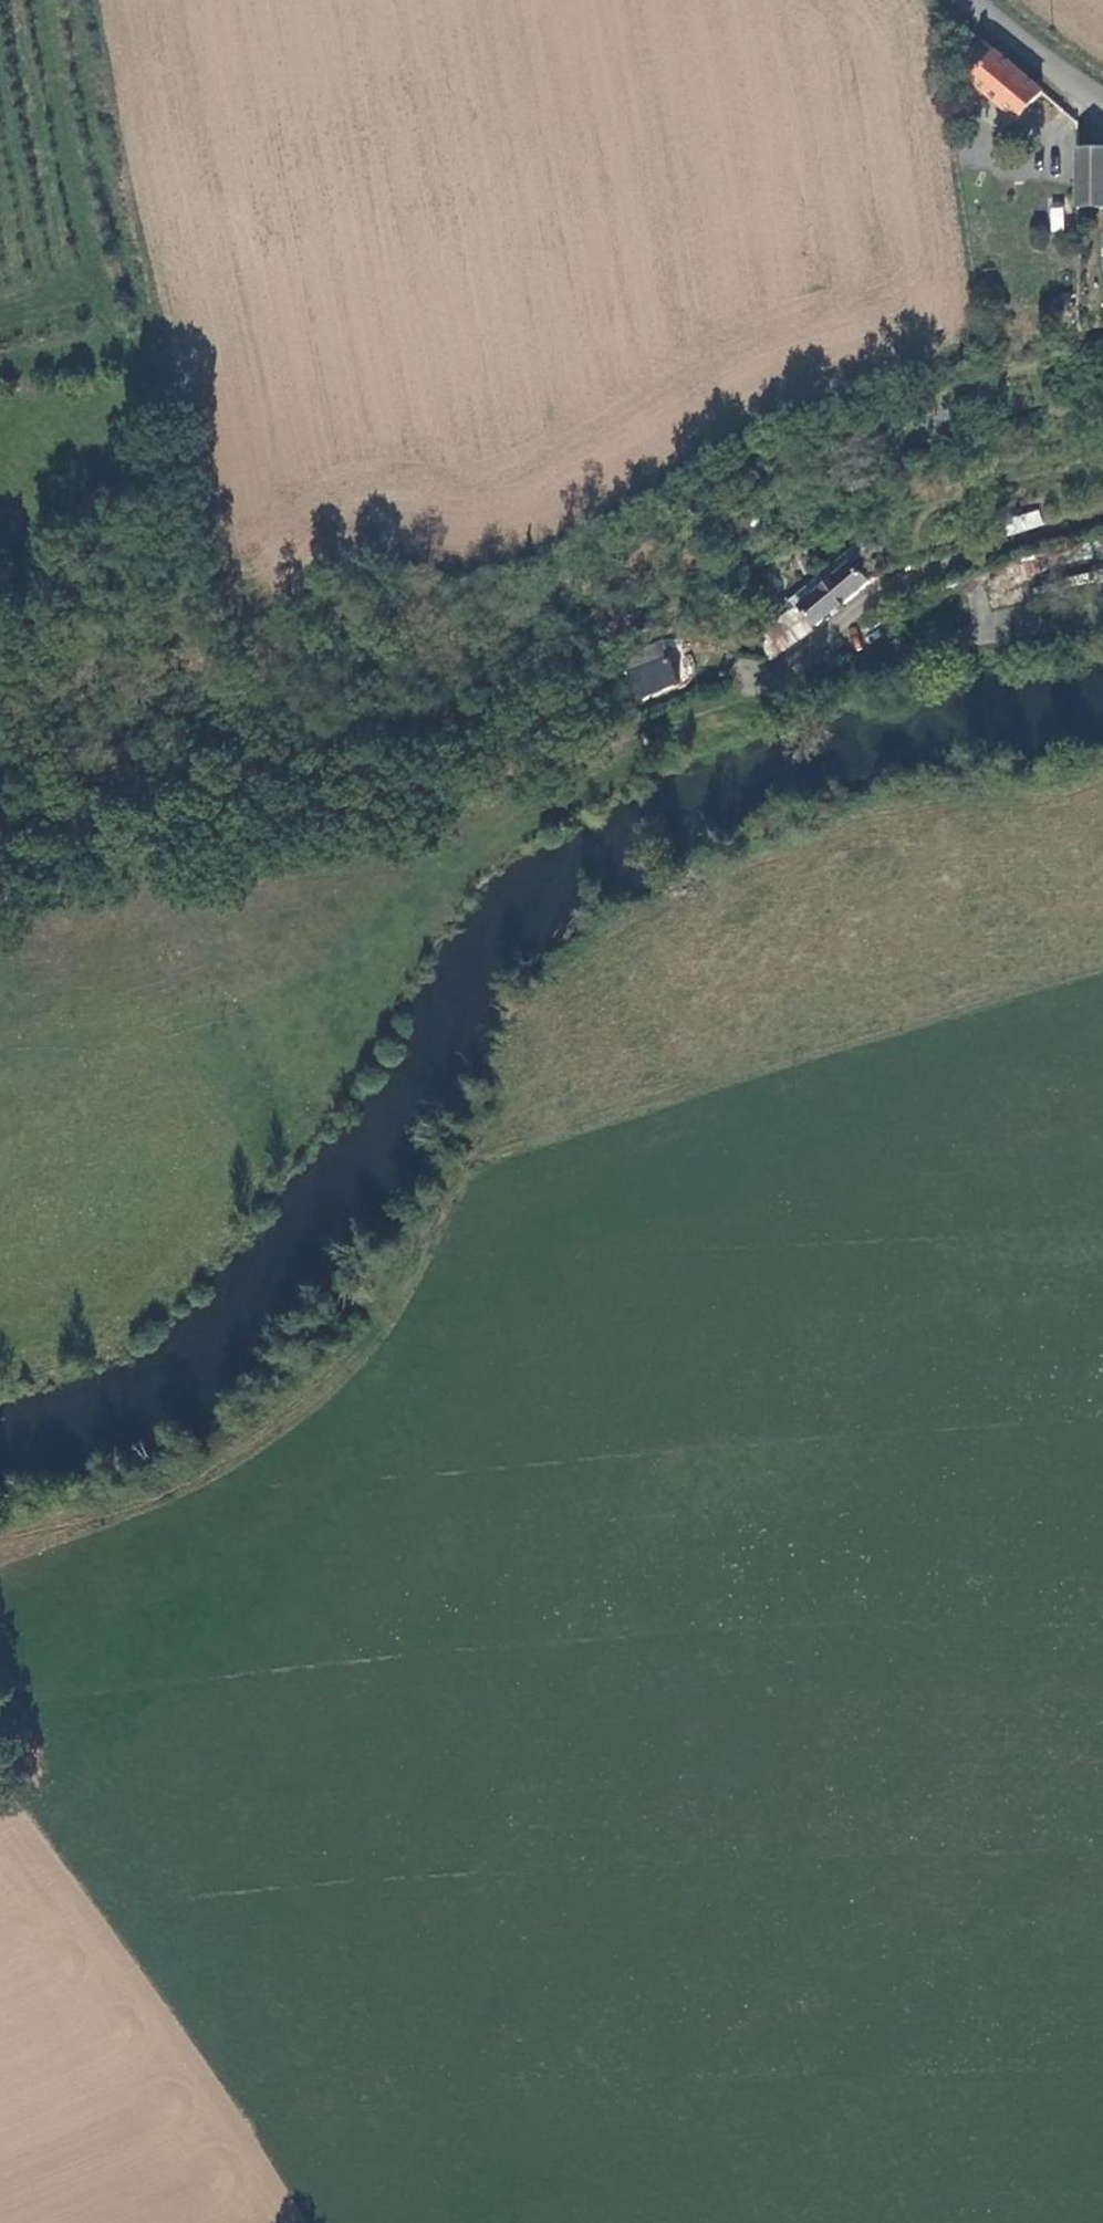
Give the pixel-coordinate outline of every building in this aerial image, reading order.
[(1022,125),(1046,99),(1002,61),(988,49),(966,75),(979,86),(978,87),(989,97),(1022,125)] [(1087,159),(1089,225),(1102,225),(1102,158),(1087,159)] [(1053,231),(1065,228),(1060,202),(1048,204),(1053,231)] [(810,603),(828,628),(853,610),(878,589),(859,565),(810,603)] [(805,607),(761,632),(776,660),(798,647),(820,633),(805,607)] [(664,646),(627,664),(648,705),(684,686),(664,646)]
